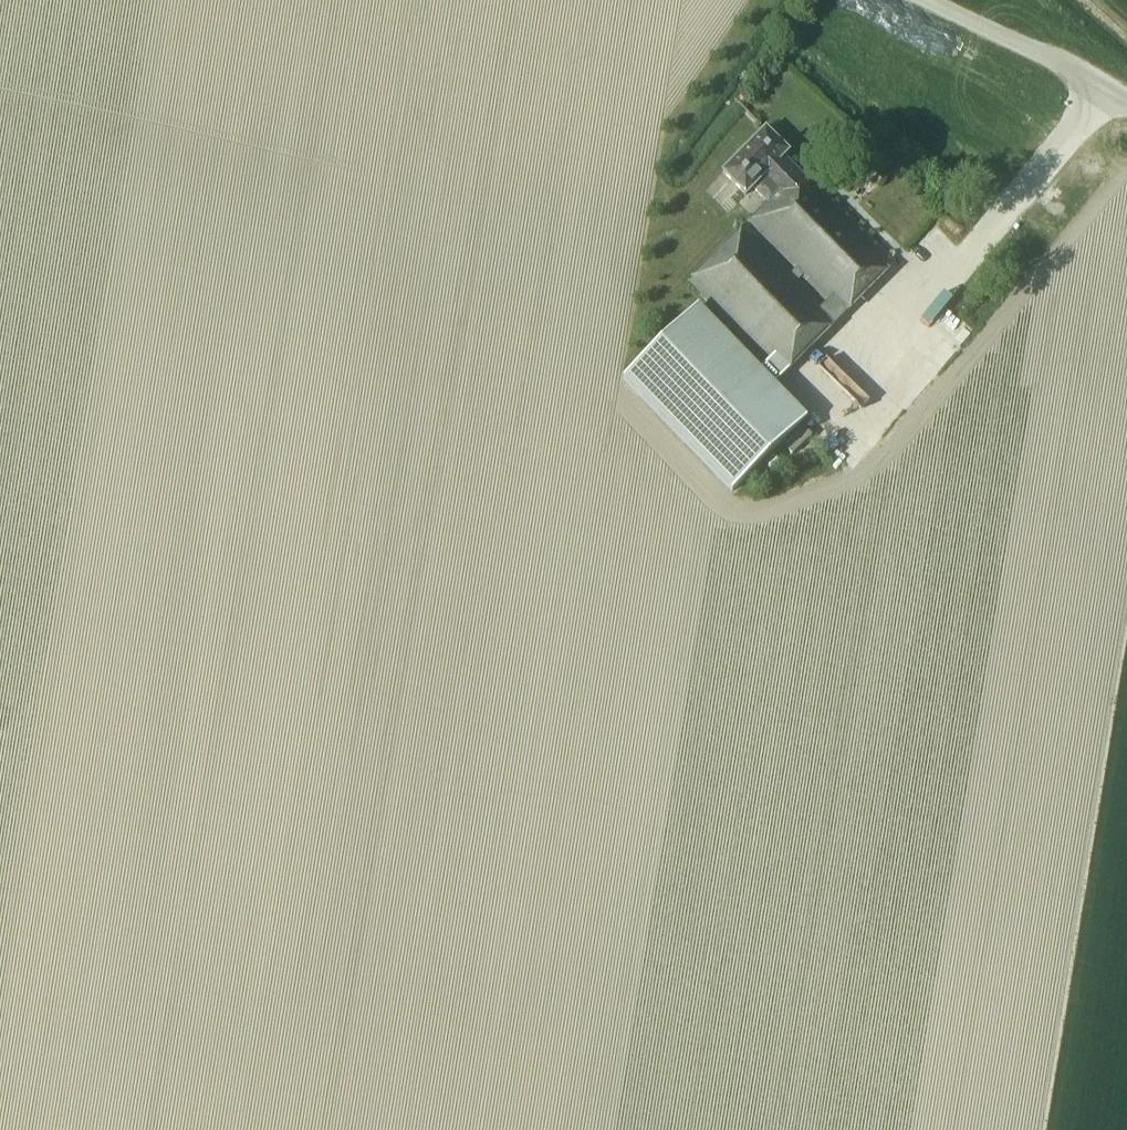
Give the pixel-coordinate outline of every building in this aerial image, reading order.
[(746,195),(753,188),(767,202),(747,222),(795,270),(794,271),(746,223),(689,280),(768,363),(757,373),(696,309),(620,383),(728,493),(802,421),(770,389),(895,263),(811,177),(807,180),(783,156),(788,151),(765,129),(723,172),(746,195)]
